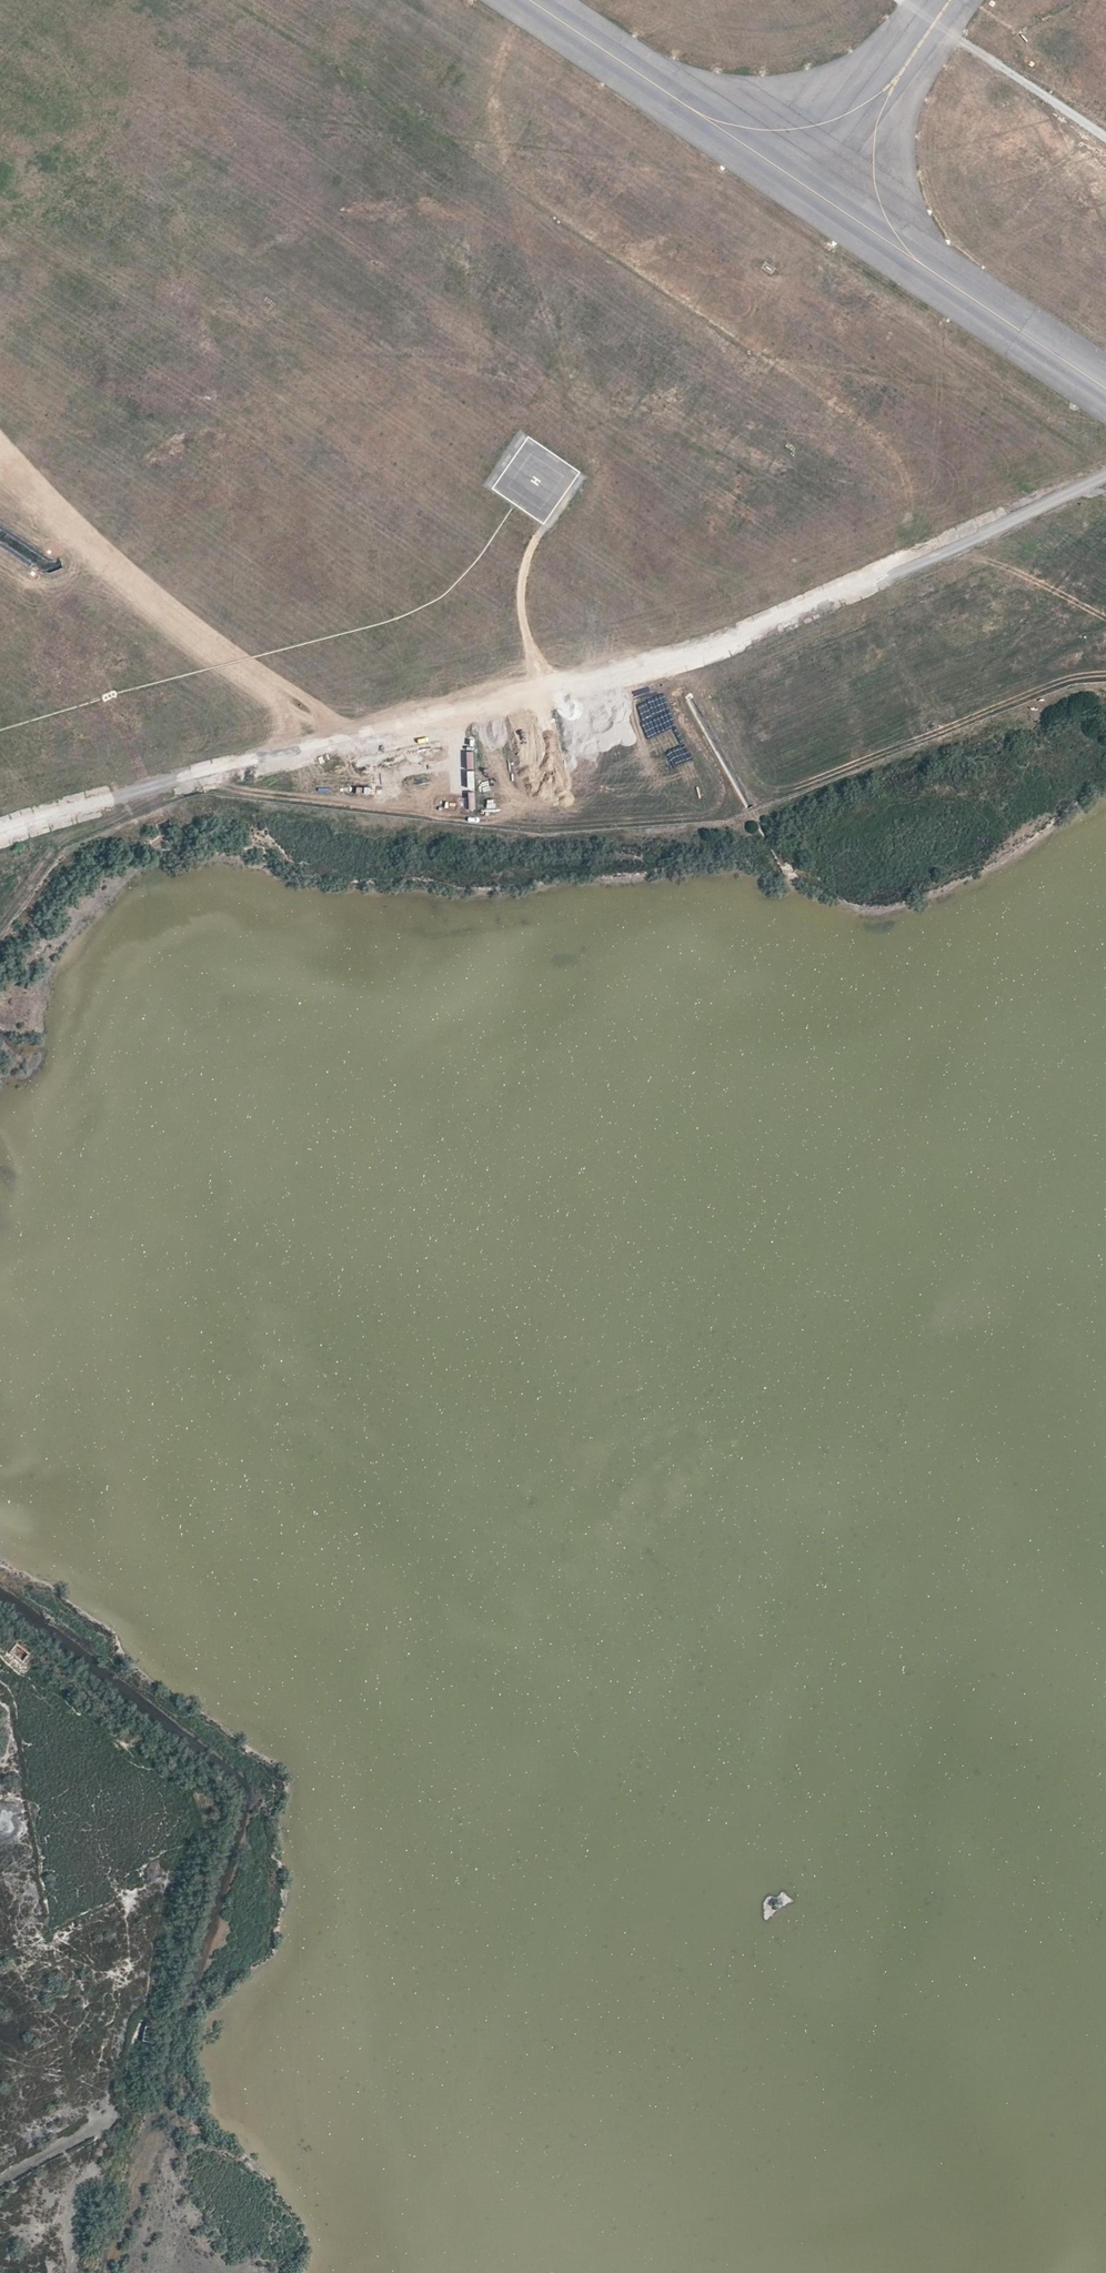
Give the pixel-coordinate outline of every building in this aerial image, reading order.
[(10,1652),(23,1663),(30,1654),(17,1643),(10,1652)] [(146,2022),(142,2040),(154,2043),(158,2026),(146,2022)]
